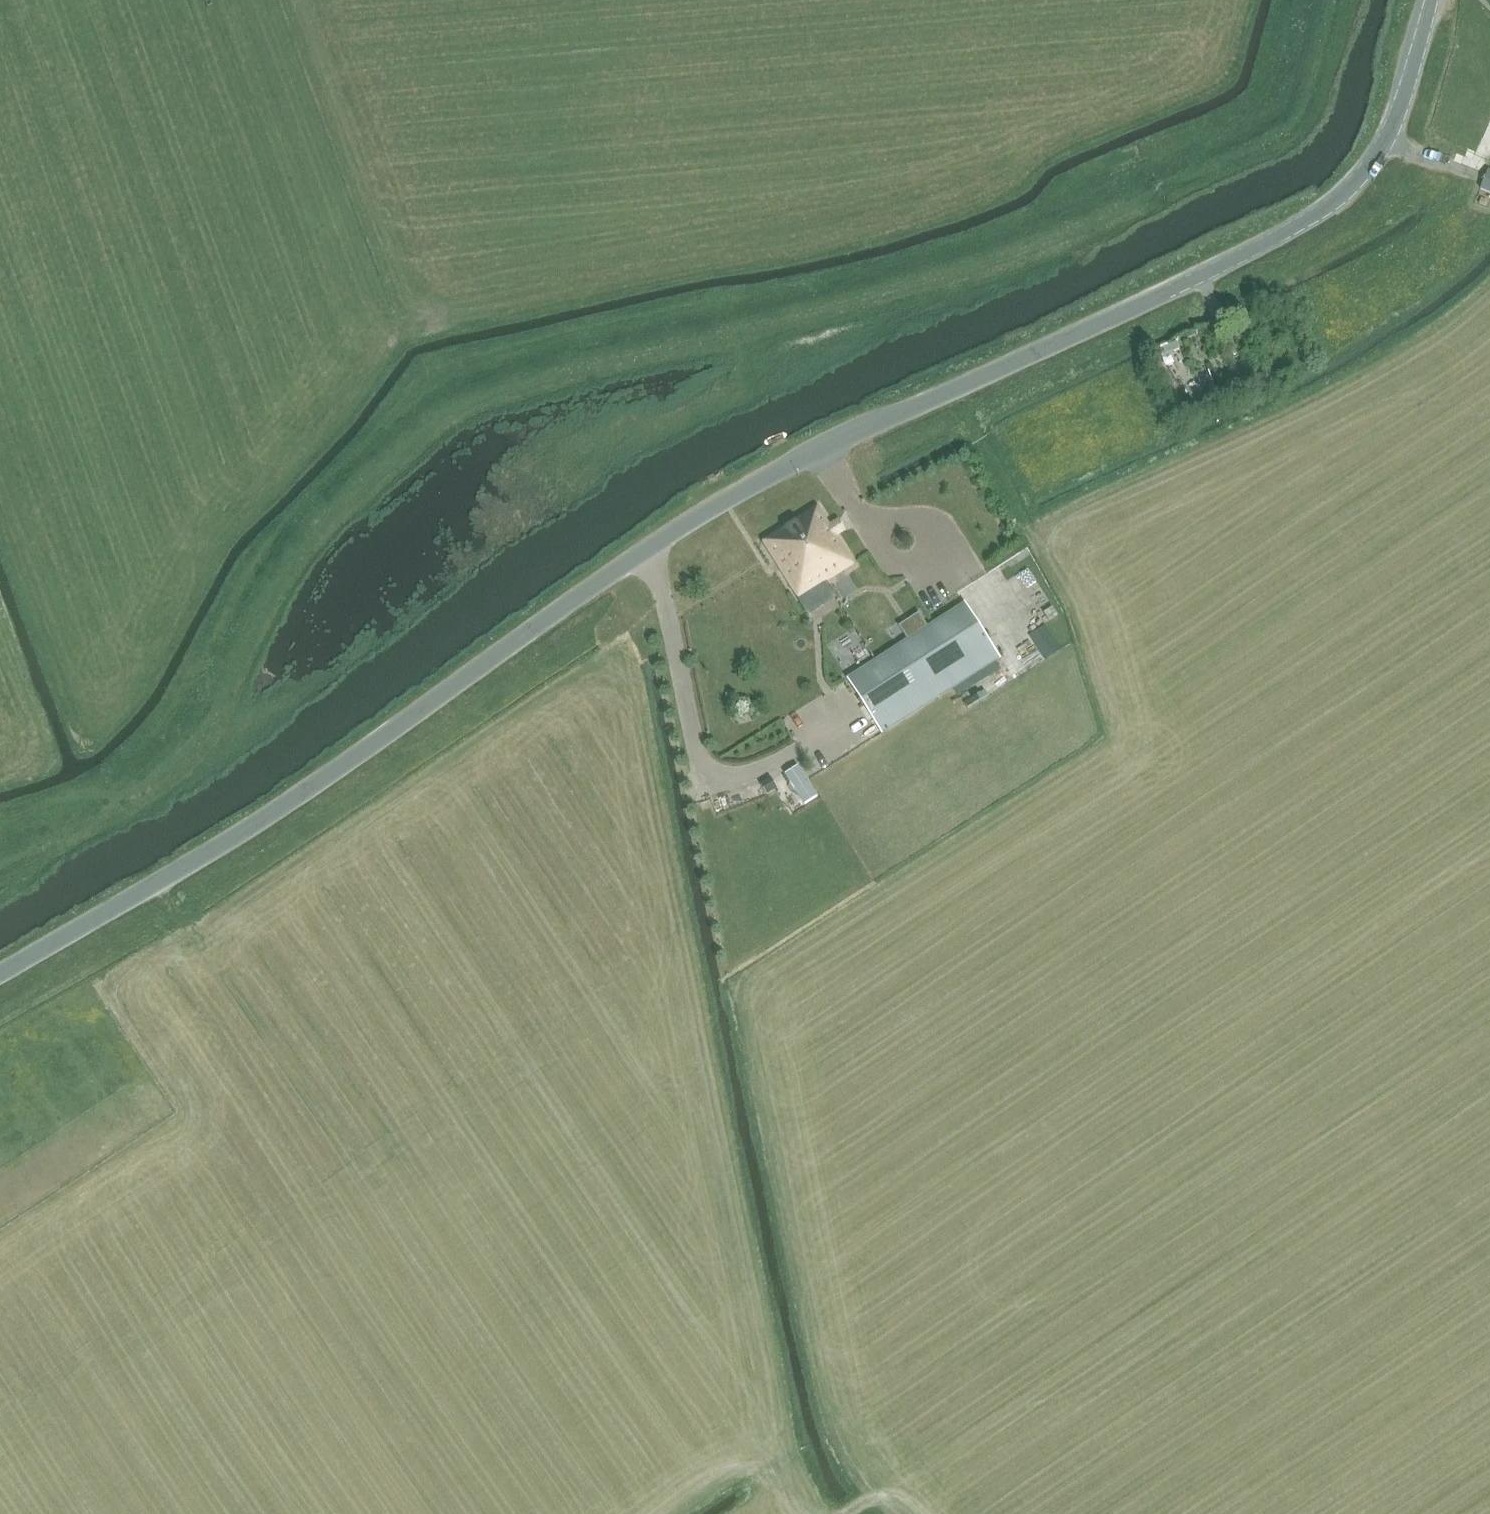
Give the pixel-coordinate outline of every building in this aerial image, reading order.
[(1481,189),(1482,190),(1489,193),(1489,170),(1488,170),(1487,173),(1483,183),(1481,189)] [(1306,351),(1297,357),(1305,369),(1314,363),(1306,351)] [(1170,361),(1163,364),(1171,381),(1177,378),(1170,361)] [(853,566),(818,509),(764,542),(799,599),(853,566)] [(876,662),(850,679),(884,732),(999,659),(967,609),(879,665),(876,662)] [(798,766),(786,775),(806,804),(818,795),(798,766)]
